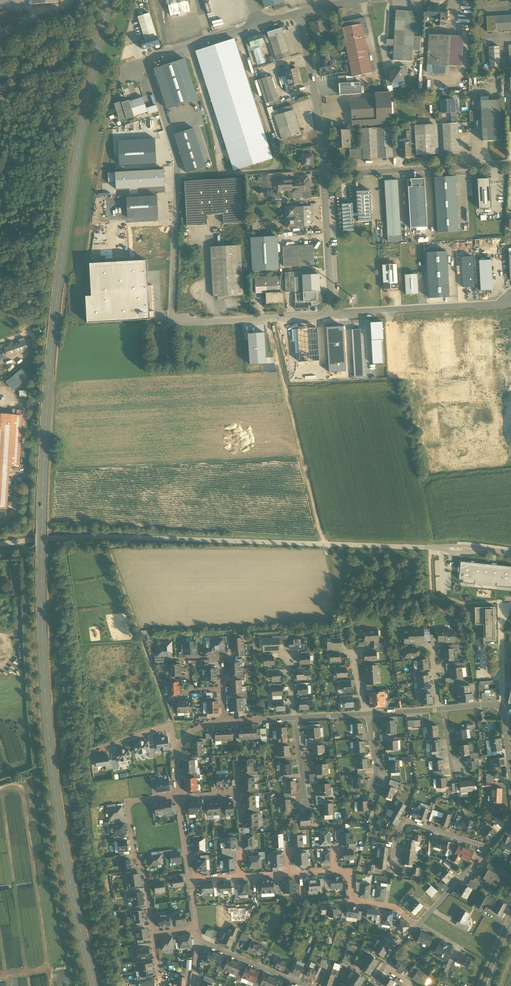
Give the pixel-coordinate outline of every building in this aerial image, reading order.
[(170,32),(190,27),(200,25),(198,16),(194,0),(163,0),(170,32)] [(283,0),(262,0),(264,8),(273,6),(274,10),(285,6),(284,2),(283,0)] [(139,16),(149,13),(147,7),(137,11),(139,16)] [(435,25),(444,25),(445,8),(430,7),(430,17),(436,18),(438,18),(437,21),(436,21),(435,25)] [(396,10),(394,41),(387,40),(386,45),(393,46),(393,61),(412,62),(413,51),(413,47),(414,37),(416,12),(396,10)] [(145,41),(157,37),(149,13),(139,16),(137,17),(145,41)] [(494,32),(510,31),(510,15),(493,16),(494,32)] [(202,27),(199,16),(198,16),(200,25),(190,27),(190,29),(202,27)] [(486,17),(487,32),(494,32),(493,16),(486,17)] [(342,28),(352,77),(353,77),(372,73),(364,35),(368,34),(365,18),(341,23),(342,28)] [(314,32),(316,42),(323,40),(323,37),(322,38),(320,30),(324,29),(324,31),(325,31),(323,24),(322,21),(318,22),(318,21),(314,22),(314,23),(311,24),(312,30),(314,32)] [(267,31),(267,33),(282,28),(283,31),(286,30),(284,24),(268,29),(267,31)] [(289,52),(283,33),(283,31),(282,28),(267,33),(269,38),(270,42),(275,57),(289,52)] [(251,45),(251,46),(255,44),(256,45),(263,43),(261,35),(254,37),(253,37),(248,38),(249,42),(251,45)] [(445,66),(458,67),(460,36),(429,35),(428,65),(433,65),(445,66)] [(141,49),(143,50),(144,50),(147,48),(154,46),(155,45),(159,44),(157,37),(145,41),(144,41),(142,41),(140,42),(139,43),(139,45),(139,47),(140,48),(141,49)] [(413,51),(420,52),(421,37),(414,37),(413,47),(413,51)] [(196,52),(234,170),(272,158),(233,40),(196,52)] [(274,62),(276,61),(270,42),(268,43),(274,62)] [(488,47),(490,67),(500,66),(499,46),(488,47)] [(260,47),(253,49),(258,65),(265,62),(260,47)] [(275,57),(276,61),(290,57),(289,52),(275,57)] [(154,69),(167,109),(197,99),(194,91),(184,59),(154,69)] [(328,62),(328,60),(320,61),(320,63),(320,64),(318,64),(320,72),(322,72),(322,73),(328,71),(331,70),(330,69),(331,68),(332,67),(331,65),(330,64),(329,64),(329,62),(328,62)] [(445,66),(433,65),(433,73),(445,74),(445,66)] [(286,75),(287,78),(298,76),(296,68),(289,70),(286,70),(286,71),(287,75),(286,75)] [(401,69),(400,69),(389,72),(390,77),(391,83),(398,82),(403,81),(402,76),(401,69)] [(261,79),(269,103),(274,101),(278,100),(270,76),(261,79)] [(300,84),(298,76),(287,78),(288,82),(289,82),(290,86),(293,85),(300,84)] [(269,103),(261,79),(258,80),(266,104),(266,103),(269,103)] [(338,84),(339,95),(361,94),(360,82),(354,83),(347,83),(338,84)] [(375,99),(371,99),(350,100),(352,126),(385,125),(386,125),(386,127),(361,129),(362,149),(363,157),(363,159),(393,158),(393,157),(392,147),(391,127),(391,124),(392,124),(392,118),(392,114),(391,102),(390,92),(375,93),(375,99)] [(143,97),(123,103),(127,117),(127,118),(128,118),(147,112),(146,109),(143,97)] [(441,113),(442,114),(451,113),(455,113),(455,112),(454,99),(452,100),(446,100),(446,102),(441,102),(441,113)] [(480,101),(482,141),(501,140),(499,100),(488,101),(480,101)] [(120,120),(127,117),(123,103),(122,104),(118,103),(117,108),(120,120)] [(279,114),(274,116),(270,117),(277,141),(282,139),(301,133),(293,110),(292,105),(278,109),(279,114)] [(147,112),(148,115),(158,111),(156,106),(146,109),(147,112)] [(442,124),(444,154),(459,153),(457,123),(451,123),(442,124)] [(415,142),(416,155),(419,155),(420,155),(436,154),(435,134),(434,124),(414,125),(414,130),(415,135),(415,142)] [(174,135),(186,173),(206,167),(193,129),(174,135)] [(338,143),(338,148),(351,147),(350,142),(348,142),(348,136),(350,136),(350,130),(346,130),(335,131),(335,143),(338,143)] [(406,139),(407,143),(415,142),(415,135),(414,130),(409,131),(406,131),(406,139)] [(401,151),(401,157),(406,157),(406,156),(410,156),(416,156),(416,155),(415,142),(407,143),(399,143),(400,149),(401,149),(401,151)] [(119,145),(120,165),(156,163),(155,143),(119,145)] [(401,151),(395,151),(395,149),(393,147),(392,147),(393,157),(396,157),(401,157),(401,151)] [(349,152),(350,160),(354,160),(357,159),(357,157),(363,157),(362,149),(357,149),(357,152),(356,152),(353,152),(349,152)] [(302,156),(303,166),(313,165),(312,155),(303,155),(302,156)] [(115,183),(116,189),(165,187),(164,170),(115,172),(115,183)] [(267,187),(266,175),(262,175),(262,177),(258,177),(258,183),(262,183),(263,187),(267,187)] [(308,181),(307,177),(299,177),(299,180),(292,181),(293,189),(293,191),(293,199),(311,198),(311,193),(309,193),(309,192),(310,192),(309,181),(308,181)] [(454,177),(434,178),(437,233),(458,231),(454,177)] [(184,181),(187,226),(207,225),(206,215),(223,215),(223,224),(243,223),(241,178),(184,181)] [(407,179),(408,187),(424,186),(424,179),(407,179)] [(384,181),(388,237),(400,236),(401,236),(397,180),(384,181)] [(280,190),(293,189),(292,181),(291,181),(279,181),(280,190)] [(490,185),(478,185),(479,209),(491,208),(490,185)] [(427,227),(424,186),(408,187),(410,228),(427,227)] [(356,192),(358,222),(372,221),(370,191),(356,192)] [(157,196),(126,198),(127,218),(158,216),(157,196)] [(342,204),(343,231),(354,231),(352,203),(342,204)] [(313,222),(312,222),(311,206),(296,207),(297,227),(312,226),(313,226),(313,222)] [(285,208),(286,228),(297,228),(297,227),(296,207),(285,208)] [(500,216),(481,217),(482,225),(500,224),(500,216)] [(277,236),(250,238),(252,272),(279,270),(277,236)] [(282,247),(283,267),(313,266),(312,245),(282,247)] [(210,247),(213,298),(217,297),(224,297),(243,296),(240,246),(210,247)] [(447,252),(426,253),(429,298),(449,297),(447,252)] [(472,257),(462,257),(463,287),(474,287),(472,257)] [(491,260),(479,260),(480,291),(493,290),(491,260)] [(146,261),(89,264),(91,296),(85,296),(87,323),(150,319),(149,318),(155,317),(153,286),(148,286),(146,261)] [(396,264),(382,265),(383,290),(397,289),(396,264)] [(303,302),(303,292),(302,277),(294,277),(294,272),(285,273),(285,278),(286,292),(294,292),(295,302),(303,302)] [(302,275),(302,277),(303,292),(315,291),(320,291),(319,274),(302,275)] [(416,274),(404,275),(406,295),(418,294),(416,274)] [(281,293),(280,280),(280,276),(255,278),(255,281),(256,294),(266,293),(281,293)] [(303,292),(303,302),(308,302),(311,302),(316,301),(315,291),(303,292)] [(311,302),(311,307),(317,306),(322,304),(322,301),(322,297),(322,291),(320,291),(315,291),(316,301),(311,302)] [(266,293),(266,304),(283,303),(282,292),(281,293),(266,293)] [(370,322),(371,340),(381,340),(383,340),(382,322),(370,322)] [(342,326),(326,327),(329,372),(345,371),(342,326)] [(317,328),(297,329),(298,354),(299,362),(319,361),(317,328)] [(360,329),(351,329),(354,377),(363,377),(360,329)] [(264,333),(248,334),(249,365),(266,364),(264,333)] [(0,349),(4,359),(29,350),(26,340),(0,349)] [(382,364),(381,340),(371,340),(372,364),(382,364)] [(22,369),(9,380),(15,387),(28,376),(22,369)] [(15,387),(9,380),(6,382),(13,391),(28,377),(28,376),(15,387)] [(7,508),(9,466),(19,467),(22,416),(17,415),(15,415),(12,415),(0,414),(0,508),(7,508)] [(461,562),(459,579),(463,580),(463,583),(474,584),(475,581),(496,583),(496,586),(496,587),(497,587),(510,588),(510,567),(461,562)] [(485,641),(495,641),(495,607),(475,607),(475,624),(483,624),(485,624),(485,641)] [(446,640),(447,642),(451,641),(453,641),(453,631),(444,632),(444,627),(436,628),(437,634),(438,634),(439,638),(435,638),(435,641),(446,640)] [(423,629),(409,630),(409,634),(404,635),(404,643),(416,643),(416,642),(416,641),(424,640),(423,635),(423,629)] [(364,640),(366,642),(367,641),(368,640),(371,640),(374,640),(379,640),(378,635),(378,631),(365,632),(366,634),(366,637),(364,639),(364,640)] [(272,649),(272,651),(279,650),(279,644),(279,639),(273,639),(263,640),(263,650),(269,650),(269,649),(272,649)] [(289,644),(289,649),(294,649),(294,648),(304,648),(303,639),(289,640),(289,644)] [(327,642),(327,648),(340,647),(339,645),(338,643),(339,643),(340,643),(340,640),(340,639),(332,639),(332,642),(327,642)] [(211,649),(211,650),(214,650),(223,650),(223,642),(223,640),(222,640),(211,641),(211,649)] [(157,656),(164,656),(169,655),(169,654),(170,653),(171,653),(171,642),(162,643),(162,647),(160,650),(157,650),(157,656)] [(410,658),(411,659),(413,659),(414,658),(417,657),(418,657),(418,649),(405,649),(405,658),(410,658)] [(444,660),(444,661),(454,660),(453,651),(453,649),(450,649),(443,650),(444,657),(443,657),(443,660),(444,660)] [(364,653),(365,661),(375,660),(375,652),(373,652),(364,653)] [(330,653),(330,662),(340,661),(340,653),(339,653),(332,653),(330,653)] [(300,656),(300,664),(310,664),(310,660),(310,656),(309,656),(301,656),(300,656)] [(264,658),(264,665),(274,665),(273,657),(272,657),(264,657),(264,658)] [(419,670),(423,670),(428,669),(427,660),(425,660),(418,660),(418,661),(419,670)] [(366,684),(372,684),(373,684),(373,682),(377,681),(377,676),(379,676),(379,669),(377,669),(377,666),(365,667),(365,675),(366,675),(367,684),(366,684)] [(451,678),(451,679),(453,679),(462,678),(461,668),(453,669),(450,669),(451,678)] [(337,669),(337,677),(347,677),(346,669),(345,669),(339,669),(337,669)] [(296,675),(297,679),(305,679),(305,676),(310,676),(310,671),(304,671),(297,671),(297,675),(296,675)] [(272,678),(273,681),(281,680),(281,676),(280,676),(279,676),(279,674),(280,674),(279,672),(267,673),(267,678),(272,678)] [(344,689),(344,692),(352,691),(352,687),(351,687),(351,683),(338,684),(339,689),(344,689)] [(298,686),(298,694),(308,694),(307,686),(304,686),(299,686),(298,686)] [(458,687),(458,695),(470,694),(469,686),(468,686),(458,687)] [(272,688),(272,696),(281,695),(282,695),(282,687),(281,687),(272,688)] [(421,703),(421,704),(432,703),(431,694),(424,695),(420,695),(421,703)] [(472,694),(470,694),(458,695),(458,702),(468,701),(468,699),(472,699),(472,694)] [(271,703),(271,700),(268,700),(268,709),(269,709),(269,710),(277,710),(276,708),(271,708),(271,703)] [(299,705),(299,709),(308,709),(308,706),(313,706),(313,701),(307,701),(301,701),(300,701),(300,705),(299,705)] [(277,710),(277,711),(285,710),(285,706),(284,706),(283,702),(271,703),(271,708),(276,708),(277,710)] [(477,713),(479,721),(486,719),(484,711),(477,713)] [(385,721),(385,734),(386,734),(386,733),(386,732),(390,732),(390,733),(395,733),(394,721),(389,721),(385,721)] [(354,733),(362,733),(362,728),(362,724),(354,724),(354,733)] [(425,734),(425,738),(429,737),(438,736),(437,726),(428,727),(429,734),(425,734)] [(277,731),(277,739),(278,739),(287,738),(286,727),(277,728),(277,731)] [(309,738),(319,737),(319,732),(318,732),(317,728),(308,728),(309,733),(309,738)] [(456,731),(458,739),(467,738),(466,730),(466,729),(456,731)] [(491,746),(492,752),(501,751),(502,750),(501,745),(502,745),(502,739),(489,740),(490,746),(491,746)] [(397,740),(388,741),(388,750),(397,750),(397,740)] [(490,746),(489,740),(486,741),(488,756),(501,754),(501,751),(492,752),(491,746),(490,746)] [(354,748),(355,753),(365,752),(364,741),(363,741),(357,742),(354,742),(354,748)] [(148,745),(148,742),(135,744),(135,747),(135,750),(136,750),(136,753),(139,753),(139,754),(140,755),(145,754),(146,753),(146,752),(149,751),(148,749),(149,748),(148,745)] [(440,750),(440,742),(432,743),(431,743),(431,751),(436,751),(440,751),(440,750)] [(459,745),(461,756),(470,754),(469,750),(468,744),(459,745)] [(312,746),(313,754),(322,753),(321,745),(313,745),(312,746)] [(279,746),(280,756),(289,756),(289,746),(288,746),(279,746)] [(130,756),(130,753),(129,753),(128,750),(117,752),(117,754),(116,755),(117,758),(118,760),(118,761),(121,760),(121,762),(126,761),(126,759),(129,759),(129,756),(130,756)] [(479,757),(478,757),(477,753),(470,754),(470,758),(473,758),(473,761),(471,762),(471,768),(478,768),(479,757)] [(109,765),(108,760),(107,755),(102,755),(102,756),(96,757),(97,764),(97,766),(106,765),(109,765)] [(493,758),(494,766),(505,765),(505,757),(493,758)] [(358,760),(358,769),(367,768),(367,759),(358,760)] [(390,760),(391,773),(399,772),(399,760),(390,760)] [(438,761),(433,761),(433,765),(434,770),(443,769),(443,760),(442,760),(438,761)] [(281,771),(282,775),(289,774),(291,774),(291,769),(290,769),(290,764),(281,765),(281,771)] [(316,769),(316,774),(326,774),(326,769),(328,769),(327,764),(316,765),(316,769)] [(354,778),(354,788),(363,788),(362,778),(362,777),(358,778),(354,778)] [(437,779),(438,788),(447,787),(447,779),(437,779)] [(155,782),(156,787),(157,792),(169,790),(169,785),(168,781),(156,782),(155,782)] [(286,787),(287,793),(295,793),(294,781),(290,781),(288,782),(288,783),(288,787),(286,787)] [(459,782),(460,783),(460,790),(461,791),(466,790),(467,791),(475,790),(474,781),(459,782)] [(319,784),(320,796),(324,796),(329,795),(329,788),(330,788),(330,784),(319,784)] [(386,796),(391,798),(394,789),(395,789),(388,786),(386,786),(383,795),(386,796)] [(490,802),(498,803),(499,794),(501,794),(501,789),(491,788),(491,796),(490,802)] [(283,807),(283,812),(290,812),(290,800),(290,799),(284,800),(281,800),(281,807),(283,807)] [(358,802),(359,811),(368,811),(368,801),(358,802)] [(165,814),(165,813),(163,803),(160,803),(160,802),(157,803),(154,804),(155,811),(156,816),(165,814)] [(165,813),(172,812),(171,805),(170,802),(163,803),(165,813)] [(225,809),(226,815),(230,815),(234,815),(233,802),(225,802),(225,809)] [(397,806),(394,812),(400,816),(406,806),(399,802),(397,806)] [(323,804),(324,814),(332,814),(333,814),(332,803),(325,803),(323,804)] [(448,813),(455,815),(458,807),(458,805),(451,803),(448,813)] [(116,807),(108,808),(108,809),(109,819),(114,819),(123,817),(122,806),(116,807)] [(418,818),(425,821),(428,811),(429,810),(421,807),(421,809),(420,812),(414,811),(414,810),(413,814),(412,816),(418,818)] [(391,818),(394,812),(389,809),(386,815),(391,818)] [(395,825),(400,816),(394,812),(391,818),(388,821),(395,825)] [(432,822),(447,827),(451,816),(444,813),(442,818),(434,815),(432,822)] [(300,815),(300,821),(300,825),(310,824),(310,815),(300,816),(300,815)] [(491,826),(492,827),(494,823),(487,818),(485,822),(491,826)] [(465,822),(464,823),(462,830),(470,832),(473,822),(466,819),(465,822)] [(478,832),(482,835),(489,827),(490,827),(491,826),(485,822),(484,823),(485,823),(478,832)] [(119,835),(126,834),(124,824),(115,825),(110,825),(110,826),(112,836),(113,836),(119,835)] [(495,831),(490,827),(489,827),(482,835),(488,840),(495,831)] [(329,831),(319,832),(320,845),(330,845),(329,831)] [(339,839),(339,844),(349,843),(353,843),(352,833),(342,834),(341,831),(335,831),(335,835),(335,839),(339,839)] [(283,847),(283,834),(279,834),(279,835),(273,835),(273,848),(281,848),(281,847),(283,847)] [(292,835),(292,846),(302,845),(302,844),(302,841),(302,842),(302,839),(302,836),(302,835),(292,835)] [(244,836),(242,836),(243,840),(243,849),(254,849),(253,836),(244,836)] [(231,848),(234,848),(234,844),(235,844),(235,840),(235,837),(224,837),(224,843),(225,848),(231,848)] [(205,847),(204,838),(199,839),(193,839),(194,853),(202,852),(201,847),(205,847)] [(441,848),(445,849),(445,848),(447,842),(437,839),(435,846),(441,848)] [(117,841),(119,852),(128,851),(126,840),(121,841),(117,841)] [(407,842),(406,853),(413,854),(414,847),(414,843),(412,842),(407,842)] [(507,850),(510,852),(510,845),(508,843),(504,842),(501,848),(507,850)] [(459,846),(454,844),(451,850),(449,854),(453,856),(454,854),(455,853),(459,846)] [(459,846),(455,853),(461,856),(460,857),(466,860),(470,851),(459,845),(459,846)] [(381,849),(380,858),(387,859),(388,847),(381,847),(381,849)] [(323,852),(320,852),(321,857),(321,863),(331,863),(330,851),(323,852)] [(353,859),(353,851),(347,851),(343,851),(343,859),(353,859)] [(176,863),(181,863),(179,853),(171,854),(172,862),(176,862),(176,863)] [(300,853),(295,853),(296,865),(300,865),(306,864),(307,864),(307,853),(306,853),(300,853)] [(412,861),(413,854),(406,853),(404,864),(412,865),(412,861)] [(457,864),(460,857),(461,856),(455,853),(454,854),(451,861),(457,864)] [(157,865),(162,864),(161,857),(161,855),(158,855),(152,856),(148,857),(150,866),(157,865)] [(253,856),(248,856),(249,865),(249,868),(254,868),(261,868),(260,858),(260,856),(259,856),(256,856),(255,857),(253,857),(253,856)] [(385,869),(387,859),(380,858),(378,868),(385,869)] [(224,859),(223,859),(223,861),(224,867),(224,869),(235,868),(234,866),(235,866),(234,861),(234,859),(231,859),(224,859)] [(122,869),(122,870),(131,868),(130,860),(127,860),(121,861),(122,865),(120,865),(121,870),(122,869)] [(200,860),(195,860),(195,871),(200,870),(206,870),(205,860),(200,860)] [(485,882),(495,888),(501,877),(504,879),(507,873),(494,866),(493,868),(488,865),(482,875),(480,874),(477,879),(477,880),(481,882),(484,884),(485,882)] [(439,878),(446,883),(449,879),(452,875),(446,870),(443,874),(439,878)] [(134,886),(139,885),(141,884),(139,874),(133,875),(127,875),(128,876),(129,886),(129,887),(134,886)] [(173,888),(184,886),(183,877),(176,878),(172,879),(173,888)] [(334,878),(331,878),(331,879),(331,888),(342,888),(342,878),(338,878),(338,877),(334,877),(334,878)] [(274,885),(274,881),(269,881),(269,880),(265,880),(265,881),(260,881),(261,886),(261,892),(261,893),(274,892),(274,885)] [(283,880),(283,882),(283,891),(283,893),(295,892),(295,883),(294,883),(294,880),(283,880)] [(309,889),(309,892),(318,891),(321,891),(320,886),(320,880),(312,880),(308,881),(309,889)] [(476,890),(479,884),(473,881),(471,880),(468,885),(472,887),(472,888),(476,890)] [(154,883),(155,893),(165,892),(163,882),(154,883)] [(239,895),(248,894),(247,882),(238,882),(238,889),(239,895)] [(220,888),(220,893),(224,893),(224,895),(228,895),(228,893),(232,893),(231,888),(231,883),(220,883),(220,888)] [(371,885),(361,883),(360,891),(359,896),(369,897),(371,885)] [(212,884),(202,884),(202,893),(212,892),(212,884)] [(463,895),(467,898),(472,888),(472,887),(468,885),(466,884),(464,888),(461,886),(456,893),(462,896),(463,895)] [(380,887),(376,886),(376,889),(375,896),(375,898),(384,900),(386,890),(386,887),(380,887)] [(437,891),(432,886),(426,892),(432,897),(437,891)] [(141,904),(143,904),(142,892),(140,892),(131,893),(128,894),(129,902),(132,901),(133,905),(135,905),(141,904)] [(481,909),(482,910),(489,898),(482,894),(476,906),(481,909)] [(415,900),(414,901),(413,900),(412,902),(412,903),(411,905),(408,908),(414,915),(419,910),(423,906),(415,900)] [(501,901),(499,904),(497,903),(494,908),(496,910),(495,912),(501,916),(508,905),(501,901)] [(359,907),(348,906),(347,912),(346,916),(357,918),(358,911),(359,907)] [(236,908),(228,908),(228,912),(231,912),(231,921),(244,920),(245,919),(245,914),(246,914),(246,911),(246,908),(236,909),(236,908)] [(329,909),(329,910),(329,913),(329,917),(337,917),(337,914),(337,909),(336,909),(334,909),(329,909)] [(367,912),(367,915),(366,918),(369,919),(369,920),(373,920),(373,919),(376,920),(377,915),(377,910),(368,909),(367,912)] [(462,924),(463,923),(465,919),(467,919),(469,914),(460,909),(455,919),(458,921),(462,924)] [(145,914),(144,910),(136,911),(133,911),(135,923),(136,923),(143,922),(145,922),(144,918),(143,918),(142,915),(145,914)] [(393,912),(383,911),(382,918),(381,924),(382,924),(386,925),(387,925),(391,925),(392,919),(393,912)] [(180,924),(186,924),(184,914),(181,914),(178,914),(175,915),(176,922),(176,923),(179,923),(180,924)] [(170,922),(169,915),(157,916),(158,922),(159,927),(163,927),(166,927),(166,926),(170,926),(170,922)] [(402,932),(404,932),(408,927),(400,919),(398,920),(395,920),(394,928),(398,928),(402,932)] [(456,925),(466,931),(469,927),(466,925),(463,923),(462,924),(458,921),(456,925)] [(222,943),(230,946),(233,940),(234,940),(235,938),(234,937),(238,929),(234,927),(232,930),(230,935),(227,934),(226,934),(222,943)] [(147,939),(147,936),(146,933),(146,929),(144,929),(137,930),(138,933),(136,933),(137,936),(137,937),(138,937),(139,940),(143,939),(147,939)] [(219,933),(213,930),(210,938),(216,940),(219,933)] [(417,941),(429,946),(432,937),(421,932),(417,941)] [(239,940),(246,943),(249,936),(242,933),(239,940)] [(179,942),(180,949),(192,947),(192,945),(191,939),(190,935),(178,936),(179,942)] [(163,948),(164,950),(173,949),(174,949),(172,940),(172,937),(168,938),(165,939),(165,938),(160,939),(161,948),(163,948)] [(380,941),(378,944),(387,950),(391,943),(382,937),(380,941)] [(437,957),(445,961),(451,948),(439,943),(435,950),(440,952),(437,957)] [(259,946),(259,947),(250,944),(247,951),(256,955),(257,952),(263,954),(266,949),(259,946)] [(382,957),(387,950),(378,944),(376,948),(374,951),(382,957)] [(147,947),(138,949),(137,949),(138,959),(150,958),(149,954),(149,951),(148,947),(147,947)] [(205,962),(212,964),(216,953),(210,951),(207,957),(205,962)] [(223,956),(216,953),(212,964),(218,967),(220,963),(223,956)] [(460,964),(467,967),(470,960),(464,957),(464,956),(460,954),(457,962),(461,963),(460,964)] [(369,955),(364,962),(374,968),(378,960),(369,955)] [(393,967),(397,970),(404,960),(403,959),(400,957),(401,956),(400,956),(393,967)] [(224,970),(230,972),(235,961),(228,959),(225,965),(224,970)] [(275,967),(284,971),(287,963),(278,959),(276,963),(275,967)] [(405,961),(404,960),(397,970),(402,973),(409,962),(408,961),(408,962),(405,961)] [(241,964),(235,961),(230,972),(236,975),(238,971),(241,964)] [(369,975),(374,968),(364,962),(360,969),(369,975)] [(292,973),(299,976),(303,967),(296,964),(295,965),(292,973)] [(410,971),(416,974),(418,970),(420,972),(421,970),(414,965),(410,971)] [(242,978),(248,980),(253,969),(247,966),(244,973),(242,978)] [(315,979),(319,972),(314,970),(310,968),(309,968),(306,975),(315,979)] [(253,969),(248,980),(254,983),(256,978),(259,972),(253,969)] [(422,985),(423,983),(427,978),(428,977),(420,972),(418,970),(416,974),(413,979),(422,985)] [(354,974),(350,979),(360,985),(364,978),(355,972),(354,974)] [(334,975),(330,974),(327,973),(322,985),(330,985),(334,975)] [(261,985),(268,985),(271,977),(265,974),(262,981),(260,985),(261,985)] [(212,985),(213,980),(205,976),(203,984),(212,985)] [(178,977),(178,982),(174,982),(173,985),(185,985),(185,978),(178,977)] [(271,977),(268,985),(275,985),(278,980),(271,977)] [(385,985),(391,985),(393,982),(386,977),(381,984),(385,985)]
